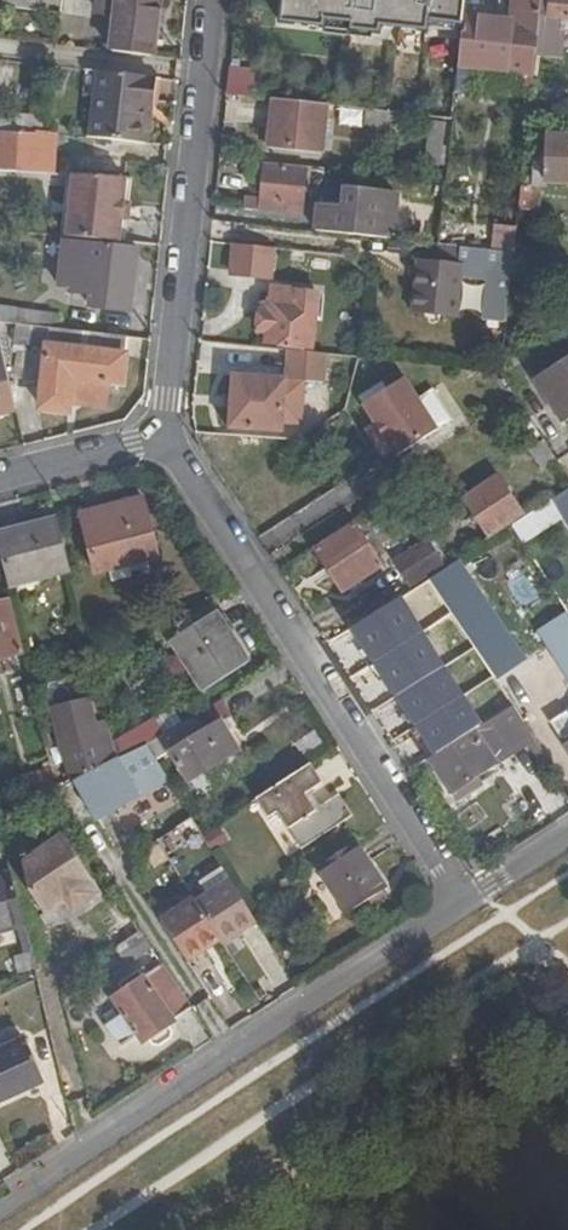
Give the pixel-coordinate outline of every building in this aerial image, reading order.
[(63,0),(3,0),(3,7),(61,13),(63,0)] [(152,56),(157,0),(102,0),(101,15),(116,16),(111,52),(152,56)] [(463,26),(464,17),(466,0),(283,0),(280,25),(324,30),(325,21),(427,33),(428,22),(463,26)] [(464,17),(463,26),(459,66),(534,73),(538,38),(540,16),(542,0),(514,0),(511,22),(464,17)] [(540,16),(538,38),(553,39),(555,27),(567,29),(567,0),(551,0),(549,17),(540,16)] [(225,65),(224,93),(250,94),(251,66),(225,65)] [(94,99),(89,138),(95,138),(99,105),(104,73),(87,71),(83,97),(94,99)] [(95,138),(141,143),(145,109),(152,109),(155,78),(104,73),(99,105),(95,138)] [(152,109),(151,117),(159,118),(164,79),(155,78),(152,109)] [(324,106),(274,101),(270,148),(320,152),(324,106)] [(141,143),(148,144),(151,117),(152,109),(145,109),(141,143)] [(388,113),(365,110),(364,125),(395,129),(397,114),(388,113)] [(45,118),(2,114),(0,115),(0,128),(38,132),(43,133),(45,118)] [(445,164),(446,147),(441,147),(444,122),(434,122),(429,162),(445,164)] [(522,187),(519,210),(541,212),(543,187),(547,187),(547,183),(567,183),(567,137),(549,136),(549,128),(538,127),(532,187),(522,187)] [(36,174),(36,162),(53,163),(55,134),(43,133),(38,132),(38,137),(0,134),(0,173),(36,174)] [(253,200),(252,210),(268,211),(270,201),(302,204),(305,171),(265,167),(262,200),(253,200)] [(126,177),(74,175),(67,237),(93,240),(119,242),(126,177)] [(319,204),(316,231),(393,240),(395,226),(407,227),(407,216),(396,215),(397,194),(345,188),(342,207),(319,204)] [(136,248),(75,242),(63,241),(58,286),(70,288),(70,293),(84,295),(85,289),(92,290),(90,309),(129,313),(132,284),(136,248)] [(457,265),(459,247),(439,245),(423,243),(422,260),(417,260),(412,311),(456,315),(462,266),(457,265)] [(276,250),(235,245),(231,275),(273,280),(276,250)] [(510,255),(498,254),(492,309),(504,310),(510,255)] [(312,348),(317,294),(296,292),(295,295),(273,293),(271,307),(261,305),(259,334),(268,334),(268,344),(312,348)] [(0,307),(0,322),(52,328),(56,329),(58,314),(0,307)] [(34,375),(24,327),(1,333),(10,380),(34,375)] [(120,382),(127,337),(56,329),(52,328),(42,408),(66,411),(67,401),(101,405),(104,381),(120,382)] [(286,388),(302,388),(317,389),(319,355),(288,352),(285,380),(233,377),(230,429),(282,431),(283,423),(286,388)] [(15,412),(2,355),(0,355),(0,415),(15,412)] [(537,382),(564,422),(567,419),(567,362),(537,382)] [(362,405),(396,457),(438,430),(404,378),(362,405)] [(300,424),(302,388),(286,388),(283,423),(300,424)] [(523,515),(498,479),(465,500),(489,538),(523,515)] [(555,500),(567,519),(567,491),(555,500)] [(142,499),(82,514),(97,574),(157,558),(142,499)] [(70,570),(58,521),(0,535),(0,552),(8,585),(70,570)] [(354,524),(314,550),(343,592),(382,566),(354,524)] [(394,561),(414,591),(421,587),(433,579),(447,570),(427,539),(394,561)] [(25,653),(12,600),(0,603),(0,660),(25,653)] [(248,662),(215,615),(174,642),(205,691),(248,662)] [(396,674),(408,693),(446,669),(423,632),(395,650),(406,667),(396,674)] [(553,648),(567,671),(567,638),(553,648)] [(462,740),(472,734),(476,731),(468,718),(453,726),(430,691),(414,702),(442,746),(459,736),(462,740)] [(114,745),(107,720),(94,724),(89,702),(53,710),(62,746),(81,742),(85,752),(114,745)] [(462,740),(431,760),(454,794),(458,792),(464,799),(480,787),(476,780),(494,768),(489,760),(509,747),(511,751),(534,737),(527,726),(523,720),(514,707),(491,722),(476,731),(472,734),(462,740)] [(152,742),(149,745),(156,756),(157,758),(169,751),(188,782),(239,752),(221,723),(206,732),(196,714),(177,726),(152,742)] [(149,745),(152,742),(144,728),(114,745),(117,758),(149,745)] [(117,758),(114,745),(85,752),(58,764),(63,784),(102,765),(117,758)] [(156,756),(149,745),(117,758),(102,765),(73,782),(96,824),(141,798),(127,773),(156,756)] [(322,783),(311,765),(257,800),(270,818),(278,812),(301,849),(353,816),(339,796),(321,807),(310,791),(322,783)] [(165,853),(195,838),(187,822),(157,837),(165,853)] [(31,893),(46,916),(62,906),(68,902),(76,914),(101,898),(63,840),(23,866),(31,893)] [(386,889),(357,844),(319,868),(349,913),(386,889)] [(23,927),(10,873),(0,876),(0,933),(23,927)] [(222,942),(256,920),(250,912),(231,880),(197,902),(220,938),(222,942)] [(160,921),(186,959),(220,938),(197,902),(195,899),(160,921)] [(138,931),(117,946),(130,964),(151,950),(138,931)] [(168,1026),(193,1010),(164,965),(146,977),(142,971),(116,989),(119,994),(112,1000),(122,1016),(104,1029),(118,1049),(136,1036),(142,1044),(149,1040),(153,1045),(159,1045),(170,1038),(172,1032),(168,1026)] [(44,1081),(25,1040),(0,1052),(0,1102),(44,1081)]
